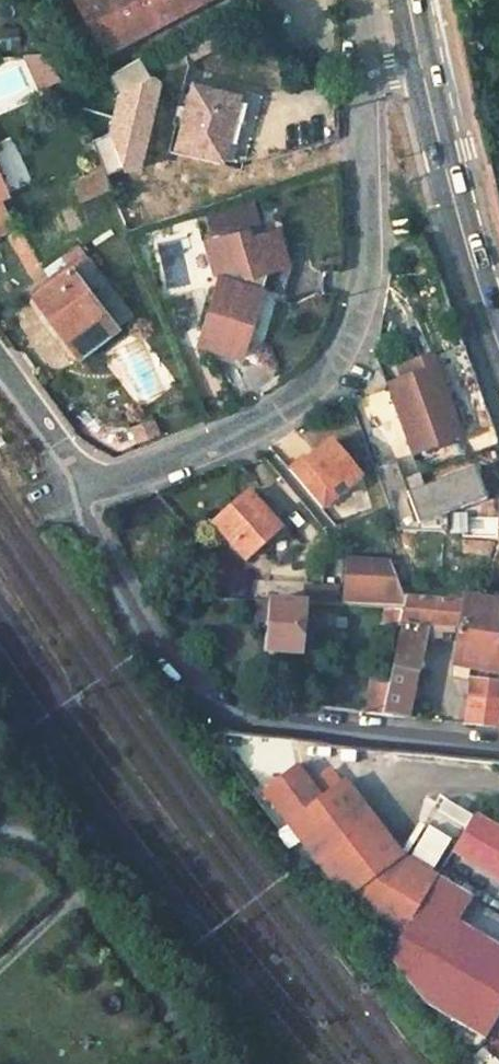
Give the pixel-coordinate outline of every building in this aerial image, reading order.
[(12,27),(3,0),(0,0),(0,28),(12,27)] [(99,48),(74,0),(48,0),(80,58),(99,48)] [(195,0),(74,0),(99,48),(100,49),(195,0)] [(211,13),(236,0),(203,0),(211,13)] [(35,49),(25,50),(42,88),(60,80),(35,49)] [(136,57),(105,74),(117,96),(112,134),(88,143),(100,176),(124,167),(136,168),(155,79),(146,78),(136,57)] [(313,58),(301,62),(304,75),(317,71),(313,58)] [(219,156),(236,94),(191,83),(174,145),(219,156)] [(70,184),(77,199),(105,185),(97,170),(70,184)] [(252,201),(225,209),(230,226),(257,218),(252,201)] [(225,209),(205,215),(209,232),(230,226),(225,209)] [(214,270),(221,268),(198,342),(239,354),(267,263),(274,265),(285,261),(275,227),(240,237),(238,230),(205,239),(214,270)] [(69,267),(33,295),(48,315),(56,311),(70,330),(63,335),(75,352),(115,321),(100,303),(113,293),(89,261),(74,273),(69,267)] [(56,311),(48,315),(63,335),(70,330),(56,311)] [(391,365),(396,379),(381,384),(406,456),(458,438),(428,352),(391,365)] [(284,463),(313,509),(356,483),(328,436),(284,463)] [(475,500),(464,468),(420,485),(409,455),(379,466),(402,527),(475,500)] [(272,538),(282,530),(251,494),(241,502),(272,538)] [(272,538),(241,502),(213,525),(245,562),(272,538)] [(453,623),(460,623),(452,662),(498,672),(498,646),(496,645),(498,626),(498,605),(465,597),(463,602),(404,598),(403,605),(399,622),(401,622),(425,628),(425,623),(453,623)] [(295,654),(300,600),(268,599),(263,650),(295,654)] [(382,620),(399,622),(403,605),(383,604),(382,620)] [(425,628),(401,622),(387,682),(381,713),(406,716),(424,632),(425,628)] [(370,677),(363,711),(381,713),(387,682),(370,677)] [(472,677),(464,723),(496,727),(498,715),(498,681),(472,677)] [(398,853),(341,780),(318,797),(294,765),(261,789),(349,906),(396,933),(433,873),(427,870),(398,853)] [(472,817),(451,851),(498,880),(498,833),(472,817)] [(446,838),(416,821),(398,853),(427,870),(446,838)] [(433,873),(396,933),(384,954),(424,1006),(449,1022),(479,1039),(498,1006),(498,949),(453,921),(468,895),(433,873)]
